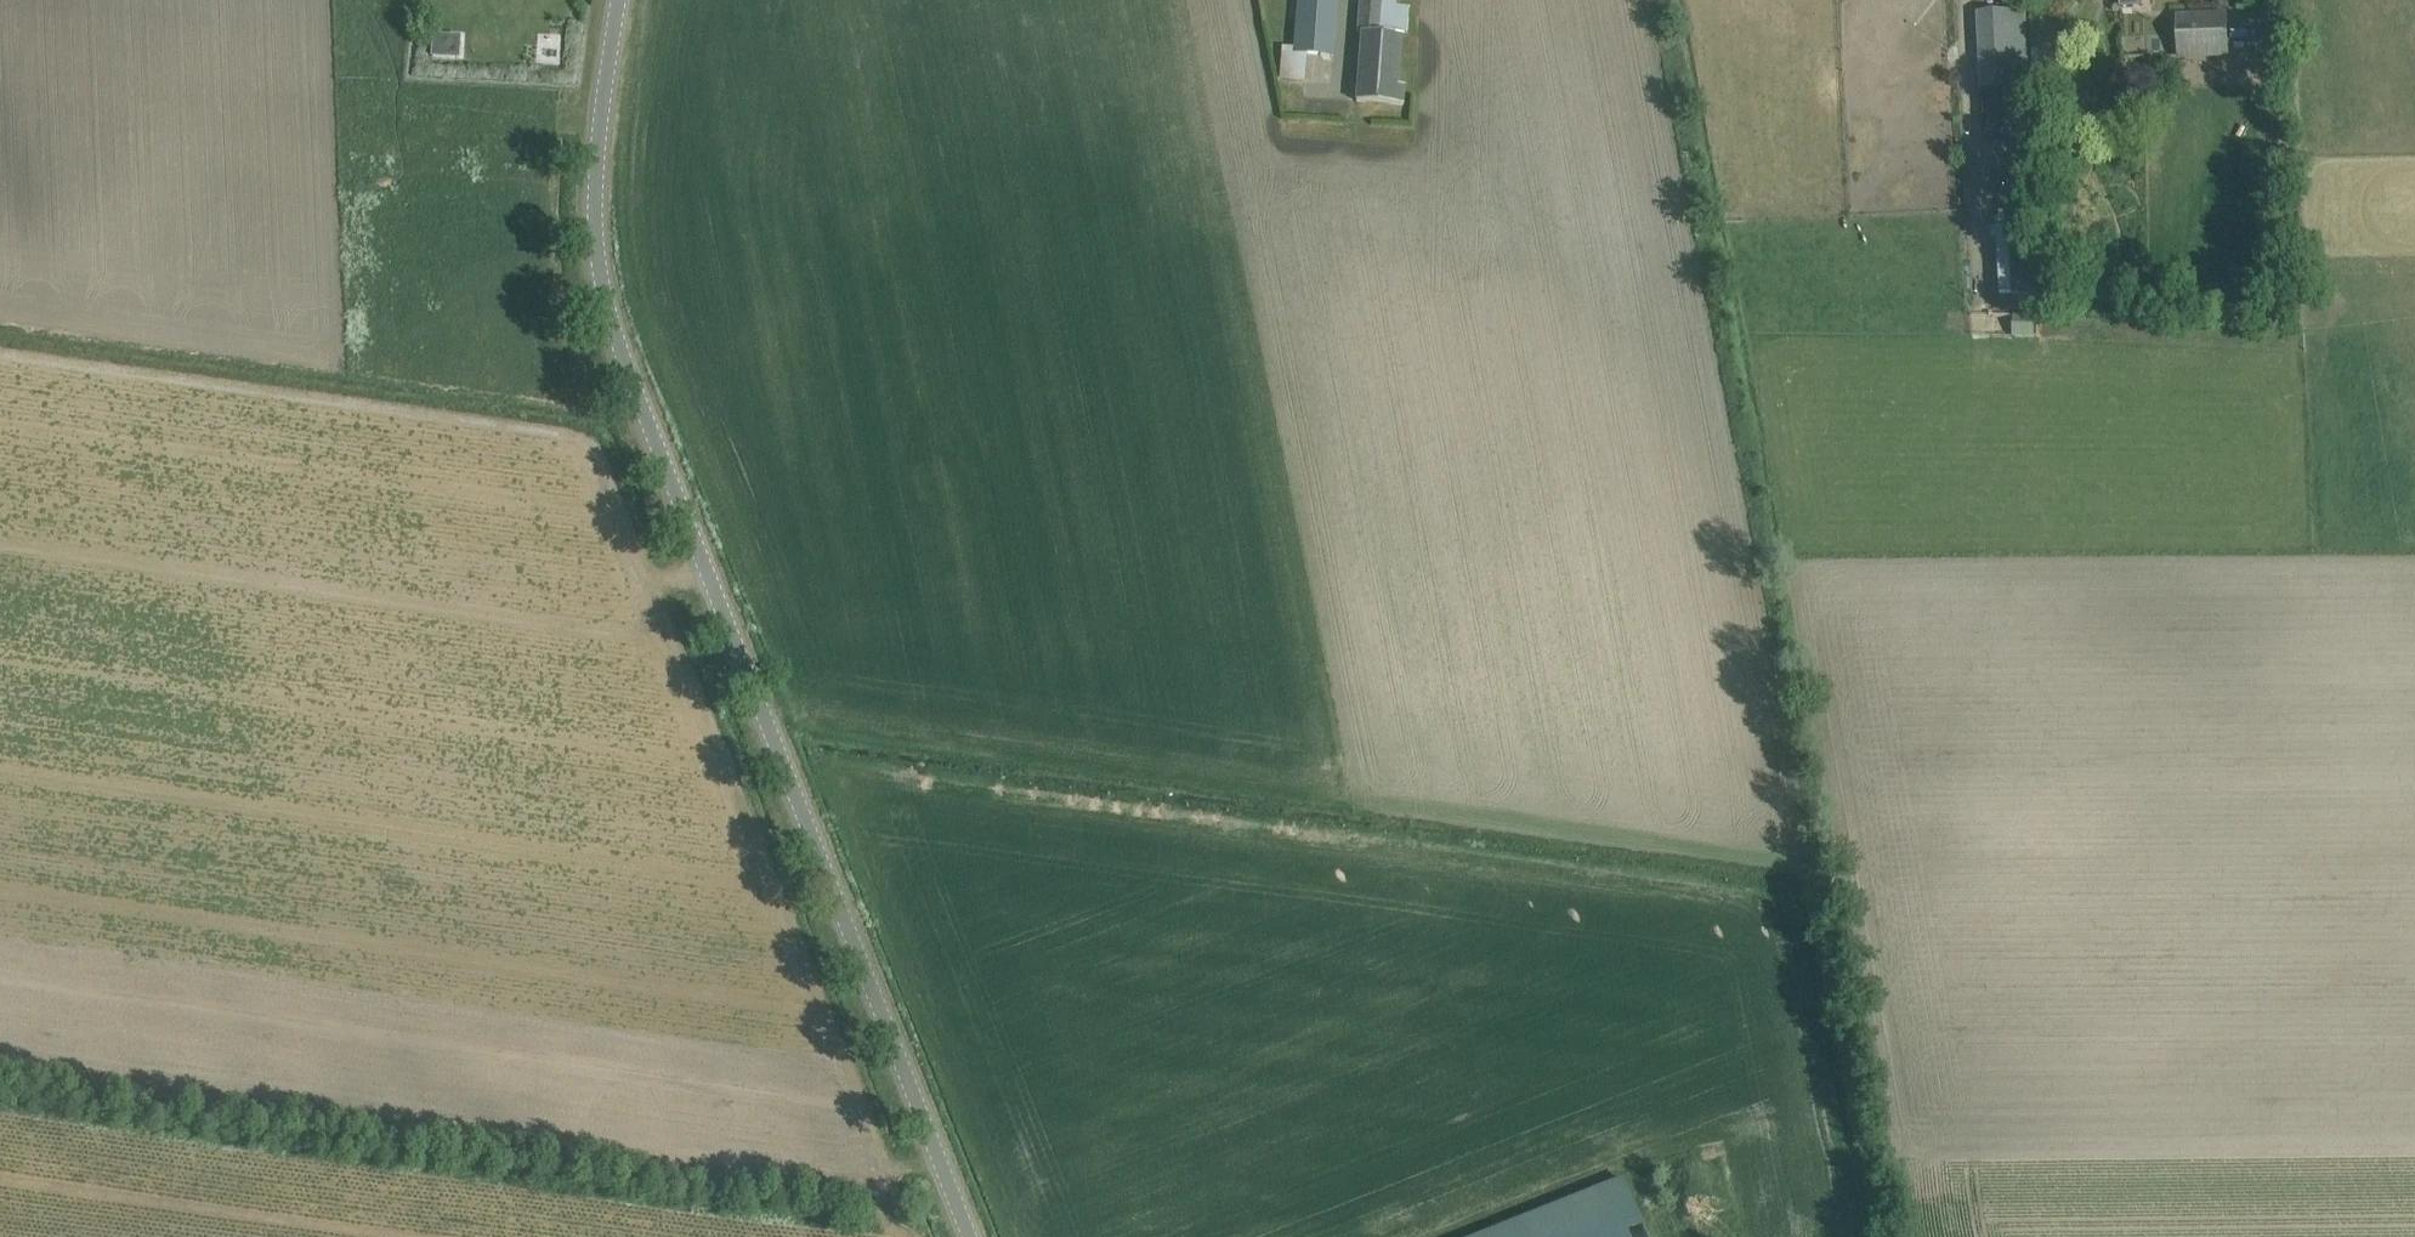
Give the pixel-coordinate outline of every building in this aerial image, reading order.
[(1296,27),(1285,25),(1281,78),(1303,79),(1305,54),(1332,56),(1337,0),(1298,0),(1296,27)] [(1383,0),(1360,0),(1358,32),(1362,33),(1357,101),(1404,105),(1405,85),(1398,85),(1402,35),(1406,35),(1407,21),(1410,21),(1411,10),(1410,9),(1410,6),(1395,3),(1395,1),(1383,0)] [(2121,9),(2139,9),(2139,0),(2121,0),(2121,9)] [(2026,13),(2009,14),(1979,15),(1983,88),(2029,86),(2026,13)] [(2178,60),(2229,59),(2227,13),(2176,14),(2178,60)] [(427,32),(426,56),(456,57),(457,33),(427,32)] [(1994,261),(1995,294),(2020,293),(2018,260),(1994,261)] [(1479,1236),(1644,1236),(1622,1180),(1479,1236)]
